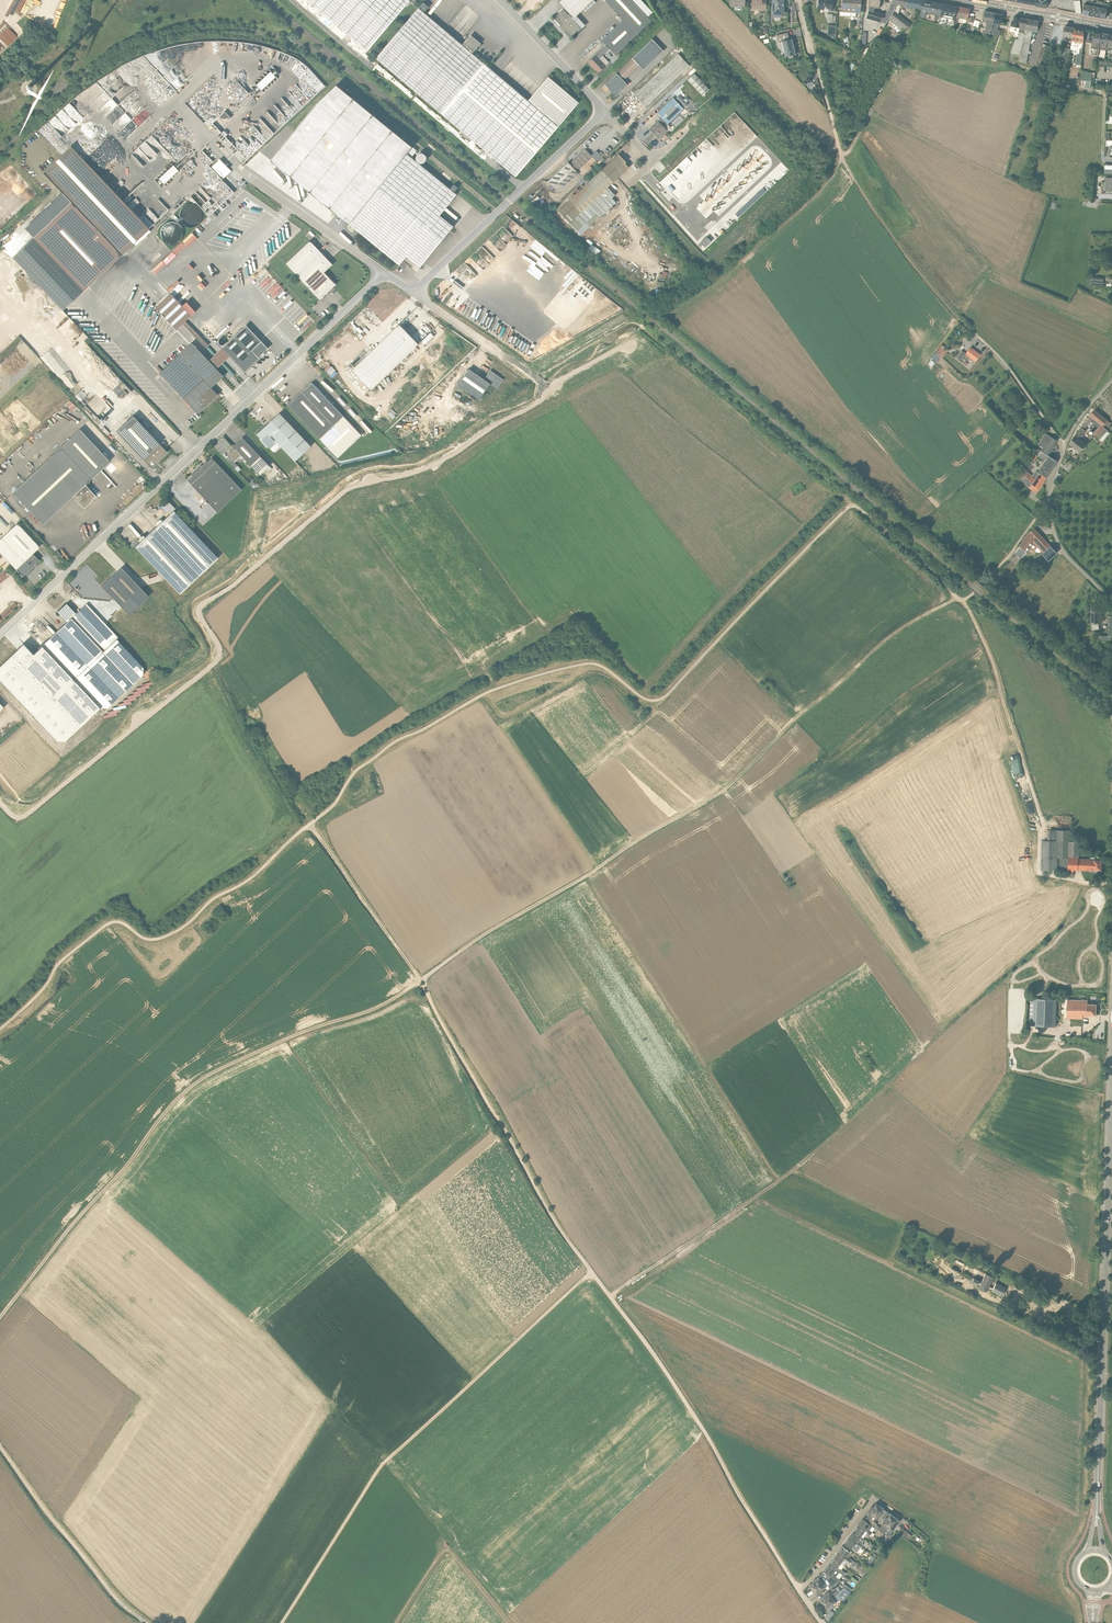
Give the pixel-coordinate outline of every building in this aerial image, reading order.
[(410,0),(307,0),(367,51),(411,1),(410,0)] [(559,2),(569,13),(568,14),(563,9),(558,13),(559,14),(554,19),(571,36),(577,31),(578,31),(585,25),(576,16),(593,0),(561,0),(559,2)] [(643,1),(641,0),(604,0),(623,20),(643,1)] [(751,9),(761,9),(761,10),(766,10),(766,0),(751,0),(751,9)] [(772,17),(782,17),(782,13),(783,13),(783,0),(772,0),(772,17)] [(818,9),(828,9),(828,11),(832,11),(832,0),(818,0),(818,9)] [(841,12),(845,12),(845,16),(850,16),(850,12),(851,0),(842,0),(841,12)] [(850,12),(860,13),(861,0),(851,0),(850,12)] [(893,12),(896,0),(891,0),(888,8),(885,14),(874,10),(874,8),(879,9),(880,0),(869,0),(868,9),(865,18),(880,23),(881,22),(885,24),(888,20),(893,12)] [(898,14),(900,5),(919,9),(921,0),(896,0),(893,12),(888,20),(901,29),(902,28),(906,30),(910,24),(898,14)] [(923,19),(925,13),(935,15),(934,18),(938,19),(941,4),(921,0),(919,9),(921,10),(919,15),(920,15),(919,18),(923,19)] [(1092,0),(1088,0),(1087,5),(1084,4),(1083,14),(1089,15),(1092,0)] [(1094,16),(1100,17),(1103,2),(1097,0),(1094,16)] [(652,12),(643,1),(623,20),(602,40),(615,54),(651,21),(651,20),(647,17),(652,12)] [(1103,3),(1100,17),(1111,19),(1111,13),(1109,12),(1110,4),(1103,3)] [(956,7),(941,4),(938,21),(953,24),(956,7)] [(956,7),(953,24),(957,25),(958,22),(965,24),(966,19),(970,9),(956,7)] [(376,58),(441,113),(515,176),(579,102),(548,77),(528,100),(483,63),(472,53),(481,43),(471,35),(462,45),(418,8),(376,58)] [(991,30),(994,13),(984,12),(983,11),(981,21),(986,22),(984,33),(986,33),(986,36),(988,37),(990,29),(991,30)] [(1000,25),(1001,15),(994,13),(991,30),(990,29),(989,34),(990,34),(999,37),(1000,30),(997,29),(998,25),(1000,25)] [(1020,18),(1013,17),(1012,22),(1011,22),(1009,29),(1015,30),(1014,37),(1017,38),(1018,31),(1019,30),(1019,28),(1020,18)] [(1036,32),(1038,21),(1027,19),(1024,33),(1018,32),(1017,39),(1014,39),(1010,52),(1019,55),(1018,61),(1026,63),(1032,32),(1036,32)] [(25,34),(17,24),(16,26),(8,26),(5,32),(4,32),(0,35),(0,54),(12,43),(12,40),(14,41),(18,36),(18,34),(25,34)] [(829,24),(828,35),(837,35),(837,24),(829,24)] [(1072,38),(1074,28),(1065,26),(1062,40),(1065,41),(1066,37),(1072,38)] [(1084,30),(1074,28),(1072,38),(1071,49),(1077,51),(1075,64),(1081,65),(1083,41),(1084,32),(1084,30)] [(787,32),(776,35),(778,42),(781,41),(785,57),(795,55),(795,54),(792,39),(791,39),(789,39),(787,32)] [(1094,32),(1091,48),(1098,49),(1099,43),(1100,43),(1102,33),(1094,32)] [(1099,43),(1098,49),(1106,50),(1106,49),(1109,34),(1102,33),(1100,43),(1099,43)] [(604,84),(616,96),(627,85),(623,81),(639,66),(643,70),(663,51),(652,39),(604,84)] [(609,49),(605,46),(588,62),(598,73),(606,66),(599,59),(609,49)] [(1042,67),(1047,48),(1041,46),(1035,66),(1042,67)] [(1070,49),(1061,47),(1058,62),(1067,64),(1070,49)] [(634,95),(646,107),(689,66),(677,53),(634,95)] [(263,87),(277,74),(272,68),(257,82),(263,87)] [(1083,72),(1081,87),(1091,88),(1092,74),(1083,72)] [(709,89),(694,73),(687,80),(703,97),(706,95),(704,93),(709,89)] [(349,224),(407,153),(328,89),(270,160),(284,171),(289,170),(290,176),(291,177),(295,176),(297,181),(297,182),(302,181),(303,186),(304,187),(308,186),(309,192),(310,192),(315,191),(316,197),(316,198),(321,196),(322,202),(323,203),(327,202),(329,207),(349,224),(348,225),(349,224)] [(668,124),(683,109),(673,98),(657,113),(661,117),(668,124)] [(666,123),(661,118),(649,129),(658,139),(671,127),(666,123)] [(135,157),(144,168),(157,156),(158,152),(155,152),(157,150),(155,150),(156,148),(153,147),(152,154),(150,151),(146,154),(143,154),(144,146),(146,144),(146,143),(144,141),(130,152),(135,157)] [(70,202),(12,257),(62,310),(83,289),(79,286),(116,251),(120,255),(148,228),(70,146),(42,173),(70,202)] [(688,146),(688,157),(696,157),(696,149),(693,149),(693,146),(688,146)] [(548,181),(559,192),(579,174),(582,177),(592,169),(590,166),(603,154),(600,151),(598,153),(596,151),(591,155),(585,148),(569,163),(568,162),(548,181)] [(407,153),(349,224),(399,265),(406,256),(420,267),(453,226),(439,215),(457,194),(407,153)] [(607,187),(628,167),(625,163),(626,162),(618,154),(557,211),(580,235),(616,202),(612,198),(615,195),(609,189),(607,187)] [(221,157),(213,164),(225,177),(232,169),(221,157)] [(172,165),(158,178),(163,184),(178,170),(172,165)] [(1111,174),(1111,171),(1111,165),(1105,165),(1105,169),(1104,169),(1104,174),(1111,174)] [(723,180),(719,185),(724,190),(728,186),(723,180)] [(194,229),(163,258),(165,260),(155,270),(160,275),(162,276),(161,274),(170,266),(167,264),(188,244),(185,242),(196,232),(194,229)] [(286,263),(320,299),(336,284),(324,272),(332,264),(309,241),(286,263)] [(588,249),(597,254),(601,249),(592,243),(588,249)] [(1091,277),(1090,285),(1103,286),(1104,278),(1091,277)] [(418,344),(399,324),(351,370),(371,390),(418,344)] [(265,354),(263,353),(268,348),(246,325),(222,348),(245,372),(259,358),(259,359),(265,354)] [(224,376),(192,342),(160,373),(198,413),(205,405),(206,406),(218,395),(211,388),(224,376)] [(935,354),(939,357),(944,350),(940,347),(935,354)] [(980,354),(970,347),(965,353),(962,350),(959,354),(956,358),(964,364),(970,357),(975,361),(980,354)] [(469,369),(457,385),(479,400),(490,384),(497,389),(504,380),(490,370),(484,379),(469,369)] [(361,435),(311,382),(287,405),(337,458),(361,435)] [(1102,442),(1110,433),(1106,429),(1111,423),(1107,420),(1108,420),(1095,409),(1069,443),(1080,452),(1086,444),(1080,439),(1086,431),(1085,430),(1093,418),(1101,425),(1094,433),(1102,442)] [(280,413),(257,434),(262,440),(261,441),(266,448),(268,446),(273,452),(280,446),(295,461),(311,446),(280,413)] [(116,431),(150,468),(167,452),(133,416),(116,431)] [(110,461),(79,429),(12,492),(42,524),(73,495),(77,499),(76,500),(84,508),(92,500),(91,499),(95,496),(85,484),(110,461)] [(1041,451),(1047,455),(1057,440),(1046,434),(1039,445),(1042,447),(1041,451)] [(266,470),(268,472),(272,468),(242,437),(228,451),(230,453),(228,455),(235,462),(241,456),(260,475),(266,470)] [(1034,462),(1038,456),(1033,453),(1029,459),(1034,462)] [(218,512),(242,490),(212,458),(207,462),(206,461),(201,466),(200,465),(191,474),(192,475),(188,480),(218,512)] [(1046,477),(1053,466),(1044,461),(1038,472),(1046,477)] [(1033,485),(1039,489),(1046,477),(1038,472),(1037,471),(1031,476),(1025,468),(1017,475),(1029,488),(1033,485)] [(138,540),(137,539),(134,541),(135,542),(133,545),(179,594),(218,558),(173,511),(175,509),(167,501),(161,506),(169,515),(162,521),(160,519),(155,524),(157,526),(145,538),(143,536),(138,540)] [(17,523),(0,539),(0,553),(22,576),(39,560),(33,553),(39,547),(17,523)] [(1015,553),(1022,558),(1026,552),(1027,552),(1032,544),(1034,546),(1037,544),(1043,551),(1041,553),(1048,561),(1057,553),(1034,528),(1028,533),(1015,553)] [(128,615),(148,596),(121,567),(101,586),(128,615)] [(100,707),(106,708),(142,674),(143,667),(116,639),(118,637),(86,604),(76,613),(66,603),(57,612),(67,622),(42,645),(71,677),(90,697),(87,700),(93,706),(96,703),(100,707)] [(143,674),(149,680),(158,672),(152,666),(143,674)] [(136,695),(127,697),(128,702),(136,700),(135,698),(140,697),(139,695),(145,694),(144,691),(148,690),(148,687),(152,686),(151,682),(143,683),(144,685),(138,687),(139,689),(135,690),(136,695)] [(1023,771),(1019,758),(1015,759),(1014,757),(1012,757),(1016,773),(1023,771)] [(1102,860),(1095,860),(1095,858),(1090,858),(1090,859),(1079,858),(1079,841),(1071,841),(1071,830),(1057,830),(1057,841),(1042,841),(1041,870),(1057,870),(1057,858),(1061,858),(1061,869),(1062,869),(1062,872),(1068,872),(1068,876),(1073,877),(1074,870),(1078,870),(1095,870),(1095,869),(1101,870),(1102,860)] [(1029,1026),(1056,1027),(1057,999),(1030,998),(1029,1026)] [(1087,1015),(1096,1015),(1096,1004),(1087,1004),(1088,1000),(1068,999),(1067,1018),(1070,1018),(1069,1023),(1076,1023),(1076,1026),(1082,1027),(1083,1023),(1083,1017),(1087,1017),(1087,1015)] [(993,1292),(991,1294),(997,1297),(998,1294),(1002,1297),(1004,1293),(1005,1291),(1006,1288),(996,1282),(993,1288),(990,1287),(994,1277),(985,1273),(981,1282),(979,1282),(980,1281),(974,1278),(973,1278),(971,1282),(978,1285),(978,1284),(980,1285),(978,1288),(987,1292),(988,1289),(991,1290),(992,1291),(993,1292)] [(867,1518),(868,1519),(880,1505),(876,1503),(872,1508),(871,1507),(868,1511),(872,1514),(870,1516),(869,1515),(867,1518)] [(867,1521),(873,1525),(875,1526),(883,1516),(881,1514),(882,1513),(881,1512),(883,1508),(880,1505),(868,1519),(867,1521)] [(875,1526),(882,1532),(894,1516),(890,1513),(887,1516),(886,1515),(885,1517),(883,1516),(875,1526)] [(890,1537),(892,1535),(891,1534),(894,1530),(892,1529),(895,1523),(897,1524),(900,1520),(894,1516),(882,1532),(888,1536),(890,1537)] [(858,1525),(871,1534),(873,1531),(870,1530),(873,1525),(867,1521),(866,1522),(862,1519),(858,1525)] [(869,1537),(871,1534),(858,1525),(853,1530),(861,1536),(863,1538),(866,1535),(869,1537)] [(904,1537),(909,1541),(913,1536),(907,1532),(902,1528),(898,1533),(904,1537)] [(849,1536),(862,1546),(864,1544),(863,1544),(866,1540),(863,1538),(861,1536),(853,1530),(849,1536)] [(858,1552),(862,1546),(849,1536),(845,1542),(858,1552)] [(866,1565),(864,1568),(856,1562),(852,1559),(850,1557),(852,1554),(849,1552),(850,1552),(842,1546),(838,1552),(850,1561),(856,1566),(865,1573),(867,1571),(869,1567),(866,1565)] [(843,1560),(848,1564),(850,1561),(838,1552),(833,1558),(841,1564),(843,1560)] [(829,1564),(839,1572),(841,1573),(842,1574),(844,1575),(846,1573),(838,1567),(841,1564),(833,1558),(829,1564)] [(826,1574),(830,1576),(837,1581),(839,1578),(842,1574),(841,1573),(839,1572),(829,1564),(824,1570),(827,1572),(826,1574)] [(854,1568),(863,1575),(865,1573),(856,1566),(854,1568)] [(809,1585),(812,1589),(830,1576),(826,1574),(823,1571),(818,1577),(813,1581),(813,1582),(809,1585)] [(815,1593),(820,1589),(822,1590),(826,1587),(823,1583),(825,1582),(826,1583),(829,1581),(830,1583),(828,1585),(829,1587),(832,1586),(837,1581),(830,1576),(812,1589),(815,1593)] [(822,1603),(837,1592),(835,1588),(840,1584),(837,1581),(832,1586),(829,1587),(831,1590),(829,1591),(823,1595),(823,1597),(820,1599),(822,1603)] [(841,1598),(844,1601),(850,1592),(845,1587),(837,1592),(822,1603),(825,1607),(826,1608),(830,1606),(836,1602),(839,1599),(841,1598)]
